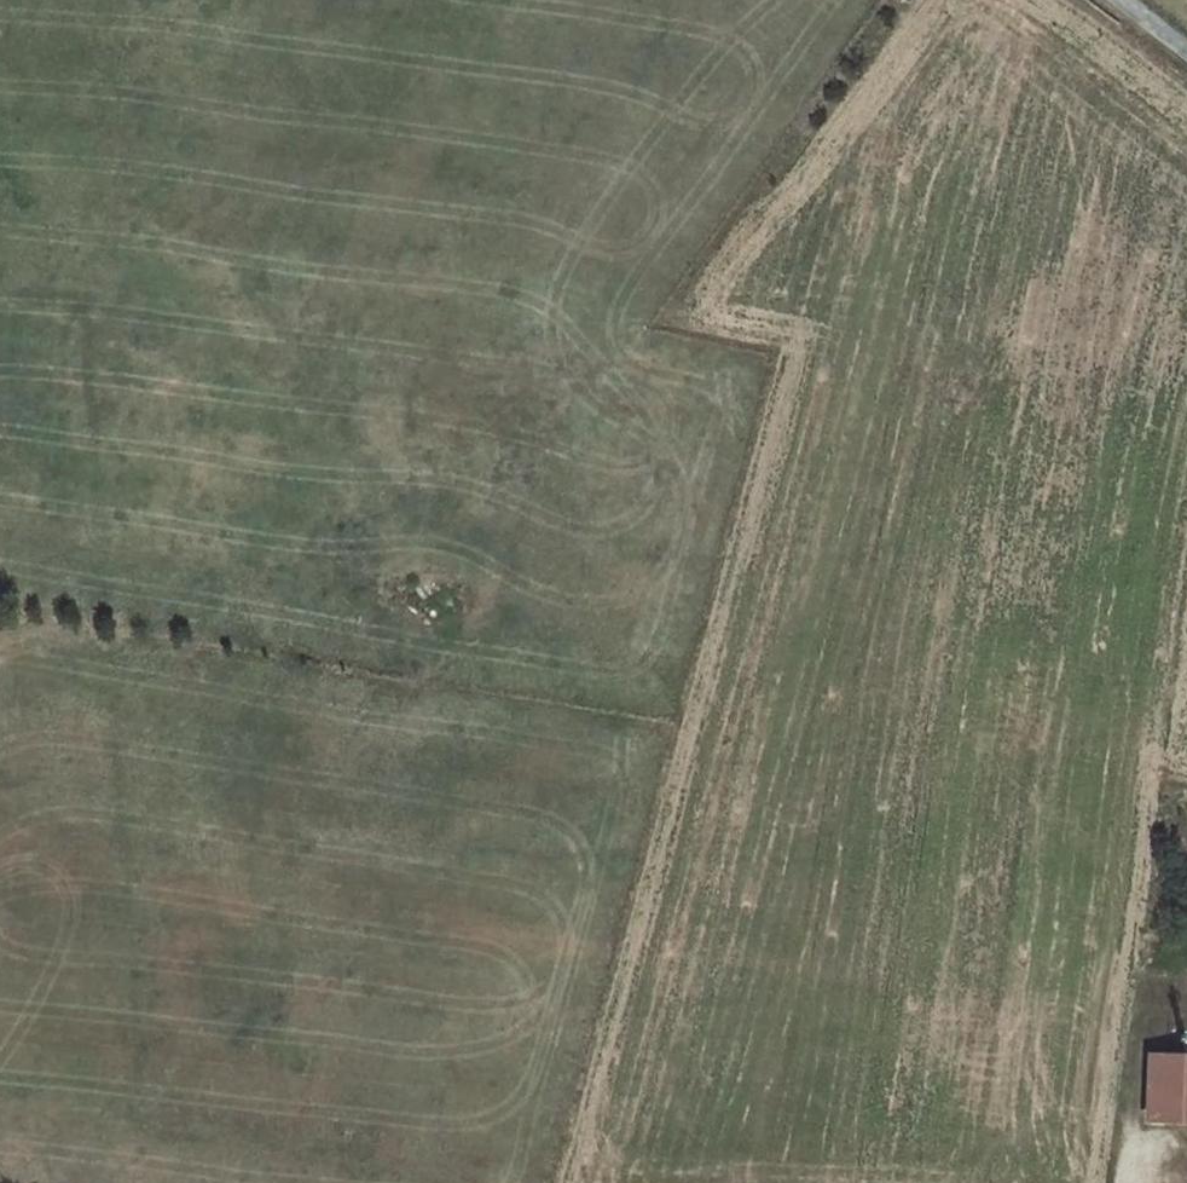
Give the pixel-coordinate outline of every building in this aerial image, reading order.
[(1186,1125),(1186,1064),(1156,1063),(1152,1125),(1186,1125)]
